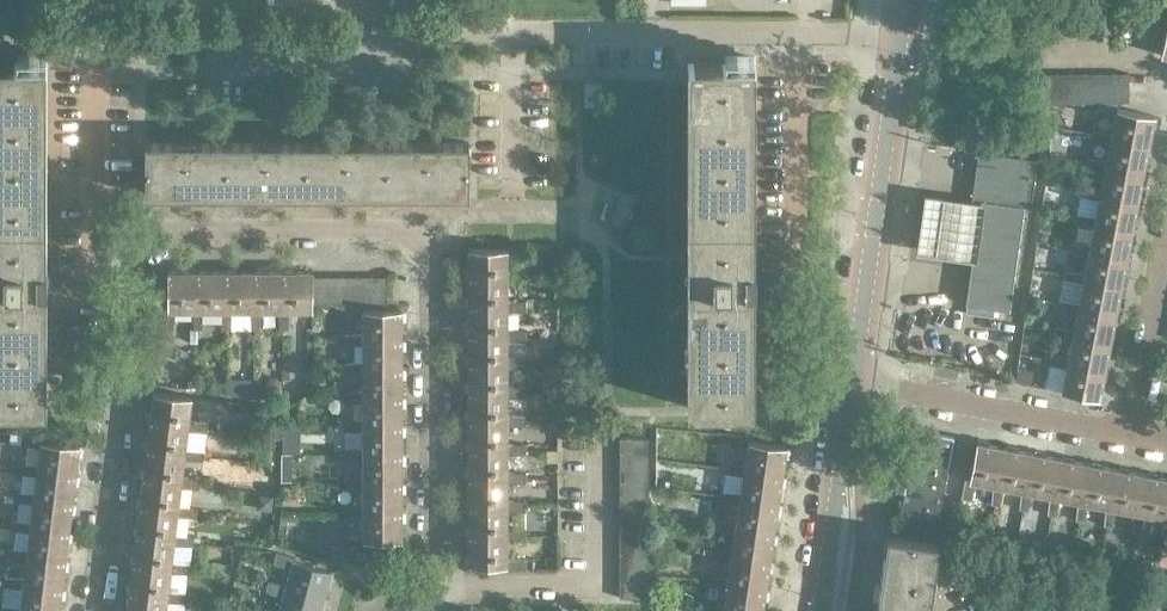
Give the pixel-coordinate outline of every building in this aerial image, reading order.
[(0,59),(0,405),(46,405),(47,283),(48,283),(48,260),(47,260),(47,60),(42,60),(0,59)] [(689,61),(689,63),(694,64),(693,404),(687,404),(687,406),(753,406),(755,263),(754,263),(754,61),(689,61)] [(1114,72),(1099,73),(1099,101),(1113,101),(1114,72)] [(1113,101),(1118,101),(1129,101),(1129,72),(1114,72),(1113,101)] [(1056,73),(1042,73),(1040,73),(1040,101),(1056,101),(1056,73)] [(1070,73),(1056,73),(1056,101),(1071,101),(1070,73)] [(1084,73),(1070,73),(1071,101),(1085,101),(1084,73)] [(1099,73),(1084,73),(1085,101),(1098,101),(1099,101),(1099,73)] [(602,80),(584,80),(584,104),(602,103),(602,80)] [(1118,101),(1113,101),(1099,101),(1098,101),(1096,110),(1115,114),(1111,131),(1111,136),(1149,144),(1155,114),(1117,107),(1118,101)] [(1109,142),(1106,159),(1105,164),(1144,172),(1149,144),(1111,136),(1111,131),(1092,129),(1091,138),(1109,142)] [(231,141),(146,141),(145,194),(231,194),(231,141)] [(312,141),(231,141),(231,194),(312,193),(312,141)] [(392,141),(312,141),(312,193),(392,193),(392,141)] [(468,141),(392,141),(392,193),(469,193),(468,141)] [(1085,147),(1064,143),(1064,144),(1062,154),(1083,158),(1085,147)] [(1009,309),(1024,205),(1032,206),(1039,159),(1022,157),(974,149),(973,151),(979,152),(973,193),(974,193),(977,201),(981,202),(972,260),(966,303),(1009,309)] [(1104,170),(1101,187),(1100,192),(1138,200),(1144,172),(1105,164),(1106,159),(1087,157),(1086,166),(1104,170)] [(1080,194),(1087,196),(1099,198),(1095,215),(1095,220),(1133,227),(1138,200),(1100,192),(1101,187),(1082,185),(1080,194)] [(981,202),(977,201),(921,194),(913,251),(972,260),(981,202)] [(1093,226),(1090,244),(1089,249),(1127,256),(1133,227),(1095,220),(1095,215),(1077,214),(1075,222),(1093,226)] [(1088,254),(1085,272),(1084,277),(1122,284),(1127,256),(1089,249),(1090,244),(1071,242),(1069,250),(1088,254)] [(469,247),(469,276),(506,277),(506,282),(525,280),(526,272),(507,272),(507,247),(469,247)] [(169,308),(164,308),(164,328),(175,328),(175,308),(192,308),(198,308),(198,270),(168,270),(169,308)] [(198,308),(192,308),(194,328),(203,328),(204,308),(221,309),(227,309),(226,270),(198,270),(198,308)] [(227,309),(221,309),(223,328),(232,328),(232,308),(250,308),(256,308),(256,270),(226,270),(227,309)] [(256,308),(250,308),(251,328),(254,328),(260,328),(260,308),(278,308),(285,308),(284,270),(256,270),(256,308)] [(285,308),(278,308),(280,328),(289,328),(289,308),(312,308),(313,303),(313,275),(312,270),(284,270),(285,308)] [(1085,272),(1065,270),(1063,279),(1083,282),(1079,300),(1079,305),(1117,312),(1122,284),(1084,277),(1085,272)] [(313,275),(313,303),(327,303),(327,275),(313,275)] [(327,275),(327,303),(342,304),(342,275),(327,275)] [(342,304),(345,304),(357,304),(357,275),(342,275),(342,304)] [(357,275),(357,304),(362,304),(362,308),(372,308),(372,276),(357,275)] [(372,276),(372,308),(386,308),(386,276),(372,276)] [(469,276),(469,305),(507,305),(507,310),(526,309),(526,300),(506,300),(506,282),(506,277),(469,276)] [(1079,300),(1060,298),(1058,307),(1077,311),(1074,328),(1073,333),(1111,340),(1117,312),(1079,305),(1079,300)] [(362,304),(357,304),(345,304),(344,315),(363,315),(363,334),(363,337),(402,337),(402,308),(386,308),(372,308),(362,308),(362,304)] [(469,305),(469,334),(507,334),(507,339),(526,338),(526,328),(507,328),(507,310),(507,305),(469,305)] [(1071,338),(1068,356),(1067,361),(1106,368),(1111,340),(1073,333),(1074,328),(1054,326),(1053,335),(1071,338)] [(363,337),(363,334),(344,334),(344,343),(363,343),(363,362),(363,366),(401,365),(402,337),(363,337)] [(507,334),(469,334),(469,362),(507,363),(507,367),(526,366),(526,357),(507,357),(507,339),(507,334)] [(1066,367),(1062,390),(1100,397),(1106,368),(1067,361),(1068,356),(1049,354),(1047,363),(1066,367)] [(362,372),(363,390),(363,394),(401,394),(401,365),(363,366),(363,362),(344,363),(344,372),(362,372)] [(507,363),(469,362),(469,391),(507,390),(507,396),(526,394),(526,386),(506,386),(507,367),(507,363)] [(1029,383),(1031,371),(1019,368),(1016,380),(1029,383)] [(270,391),(276,391),(280,387),(280,381),(276,377),(270,377),(265,381),(265,387),(270,391)] [(253,378),(225,378),(225,391),(225,392),(253,395),(253,394),(253,393),(253,378)] [(153,390),(150,420),(188,425),(187,429),(206,431),(207,422),(188,419),(191,396),(153,390)] [(363,400),(362,419),(363,423),(401,423),(401,394),(363,394),(363,390),(344,391),(344,400),(363,400)] [(469,391),(469,420),(506,420),(507,424),(526,423),(526,415),(507,414),(507,396),(507,390),(469,391)] [(363,423),(362,419),(344,420),(344,429),(363,429),(363,447),(363,452),(401,451),(401,423),(363,423)] [(150,420),(146,448),(184,454),(184,458),(203,459),(204,450),(185,447),(187,429),(188,425),(150,420)] [(469,420),(468,449),(506,449),(507,453),(526,451),(526,443),(507,443),(507,424),(506,420),(469,420)] [(939,513),(954,436),(930,431),(916,428),(910,458),(901,506),(900,509),(938,516),(939,514),(939,513)] [(23,432),(21,443),(28,444),(25,463),(38,465),(38,468),(76,473),(80,444),(41,439),(42,435),(23,432)] [(681,440),(681,432),(668,432),(669,440),(681,440)] [(730,432),(728,443),(740,445),(739,452),(746,453),(744,464),(744,468),(782,474),(787,446),(748,440),(749,435),(730,432)] [(620,437),(620,453),(649,453),(649,437),(620,437)] [(961,496),(971,498),(974,480),(992,483),(998,485),(1005,446),(977,440),(969,478),(964,478),(961,496)] [(998,485),(992,483),(990,502),(999,504),(1003,486),(1021,489),(1026,490),(1033,451),(1005,446),(998,485)] [(362,458),(363,476),(363,480),(401,480),(401,451),(363,452),(363,447),(344,449),(344,458),(362,458)] [(146,448),(142,477),(180,482),(180,486),(199,488),(203,459),(184,458),(184,454),(146,448)] [(468,449),(468,476),(507,478),(507,481),(526,481),(526,472),(507,471),(507,453),(506,449),(468,449)] [(1026,490),(1021,489),(1019,507),(1027,509),(1031,491),(1049,494),(1054,495),(1061,457),(1033,451),(1026,490)] [(620,453),(620,468),(649,467),(649,453),(620,453)] [(1054,495),(1049,494),(1047,513),(1056,515),(1059,496),(1078,500),(1083,501),(1090,462),(1061,457),(1054,495)] [(1083,501),(1078,500),(1076,518),(1084,519),(1087,502),(1105,505),(1110,506),(1118,468),(1090,462),(1083,501)] [(19,463),(18,472),(36,474),(34,492),(34,497),(73,501),(76,473),(38,468),(38,465),(25,463),(19,463)] [(743,474),(740,492),(740,496),(778,502),(782,474),(744,468),(744,464),(725,463),(724,471),(743,474)] [(620,468),(620,482),(649,481),(649,467),(620,468)] [(1110,506),(1105,505),(1103,524),(1111,525),(1115,507),(1134,510),(1138,511),(1146,473),(1118,468),(1110,506)] [(1134,510),(1131,529),(1140,531),(1144,513),(1162,516),(1166,517),(1166,477),(1146,473),(1138,511),(1134,510)] [(362,486),(362,504),(363,508),(401,509),(401,480),(363,480),(363,476),(344,477),(344,486),(362,486)] [(468,476),(468,506),(507,505),(507,510),(525,509),(526,500),(507,500),(507,481),(507,478),(468,476)] [(142,477),(139,505),(177,510),(176,516),(195,516),(196,507),(178,504),(180,486),(180,482),(142,477)] [(620,482),(620,496),(649,496),(649,481),(620,482)] [(740,496),(740,492),(721,491),(720,500),(739,503),(736,522),(736,525),(774,531),(778,502),(740,496)] [(16,492),(14,500),(33,503),(31,520),(30,525),(68,530),(69,530),(73,501),(34,497),(34,492),(16,492)] [(620,496),(619,511),(649,510),(649,496),(620,496)] [(363,508),(362,504),(344,506),(344,515),(362,516),(363,539),(401,538),(401,509),(363,508)] [(139,505),(135,534),(174,539),(173,543),(192,544),(193,536),(174,532),(176,516),(177,510),(139,505)] [(468,506),(468,534),(507,534),(507,539),(525,538),(525,529),(507,529),(507,510),(507,505),(468,506)] [(619,511),(619,525),(649,524),(649,510),(619,511)] [(12,520),(11,529),(29,532),(27,549),(26,554),(66,559),(69,530),(68,530),(30,525),(31,520),(12,520)] [(736,525),(736,522),(717,520),(716,528),(735,531),(732,548),(731,553),(770,559),(774,531),(736,525)] [(619,525),(619,539),(649,539),(649,524),(619,525)] [(135,534),(132,562),(170,567),(169,572),(188,573),(189,564),(170,562),(173,543),(174,539),(135,534)] [(468,534),(468,564),(506,564),(506,568),(526,568),(525,557),(507,557),(507,539),(507,534),(468,534)] [(875,610),(929,610),(939,542),(886,534),(875,610)] [(619,539),(619,554),(649,553),(649,539),(619,539)] [(345,563),(345,545),(331,545),(331,560),(345,563)] [(731,559),(728,577),(727,582),(766,587),(770,559),(731,553),(732,548),(713,548),(712,556),(731,559)] [(8,549),(7,557),(26,560),(23,578),(23,582),(62,588),(66,559),(26,554),(27,549),(8,549)] [(276,550),(276,551),(273,561),(291,566),(286,582),(285,587),(323,597),(331,570),(293,559),(294,555),(276,550)] [(619,554),(619,568),(649,567),(649,553),(619,554)] [(132,562),(128,590),(166,595),(166,601),(185,602),(186,593),(167,591),(169,572),(170,567),(132,562)] [(231,564),(222,562),(217,566),(216,571),(229,574),(231,564)] [(619,568),(619,582),(649,582),(649,567),(619,568)] [(724,605),(724,610),(733,610),(762,610),(766,587),(727,582),(728,577),(709,576),(708,585),(727,588),(724,605)] [(4,586),(22,589),(19,607),(19,610),(59,610),(62,588),(23,582),(23,578),(5,577),(4,586)] [(279,609),(278,610),(319,610),(323,597),(285,587),(286,582),(268,580),(265,589),(283,594),(279,609)] [(619,582),(619,596),(649,596),(649,582),(619,582)] [(125,610),(164,610),(166,601),(166,595),(128,590),(125,610)] [(658,610),(673,610),(674,603),(659,601),(658,610)]
